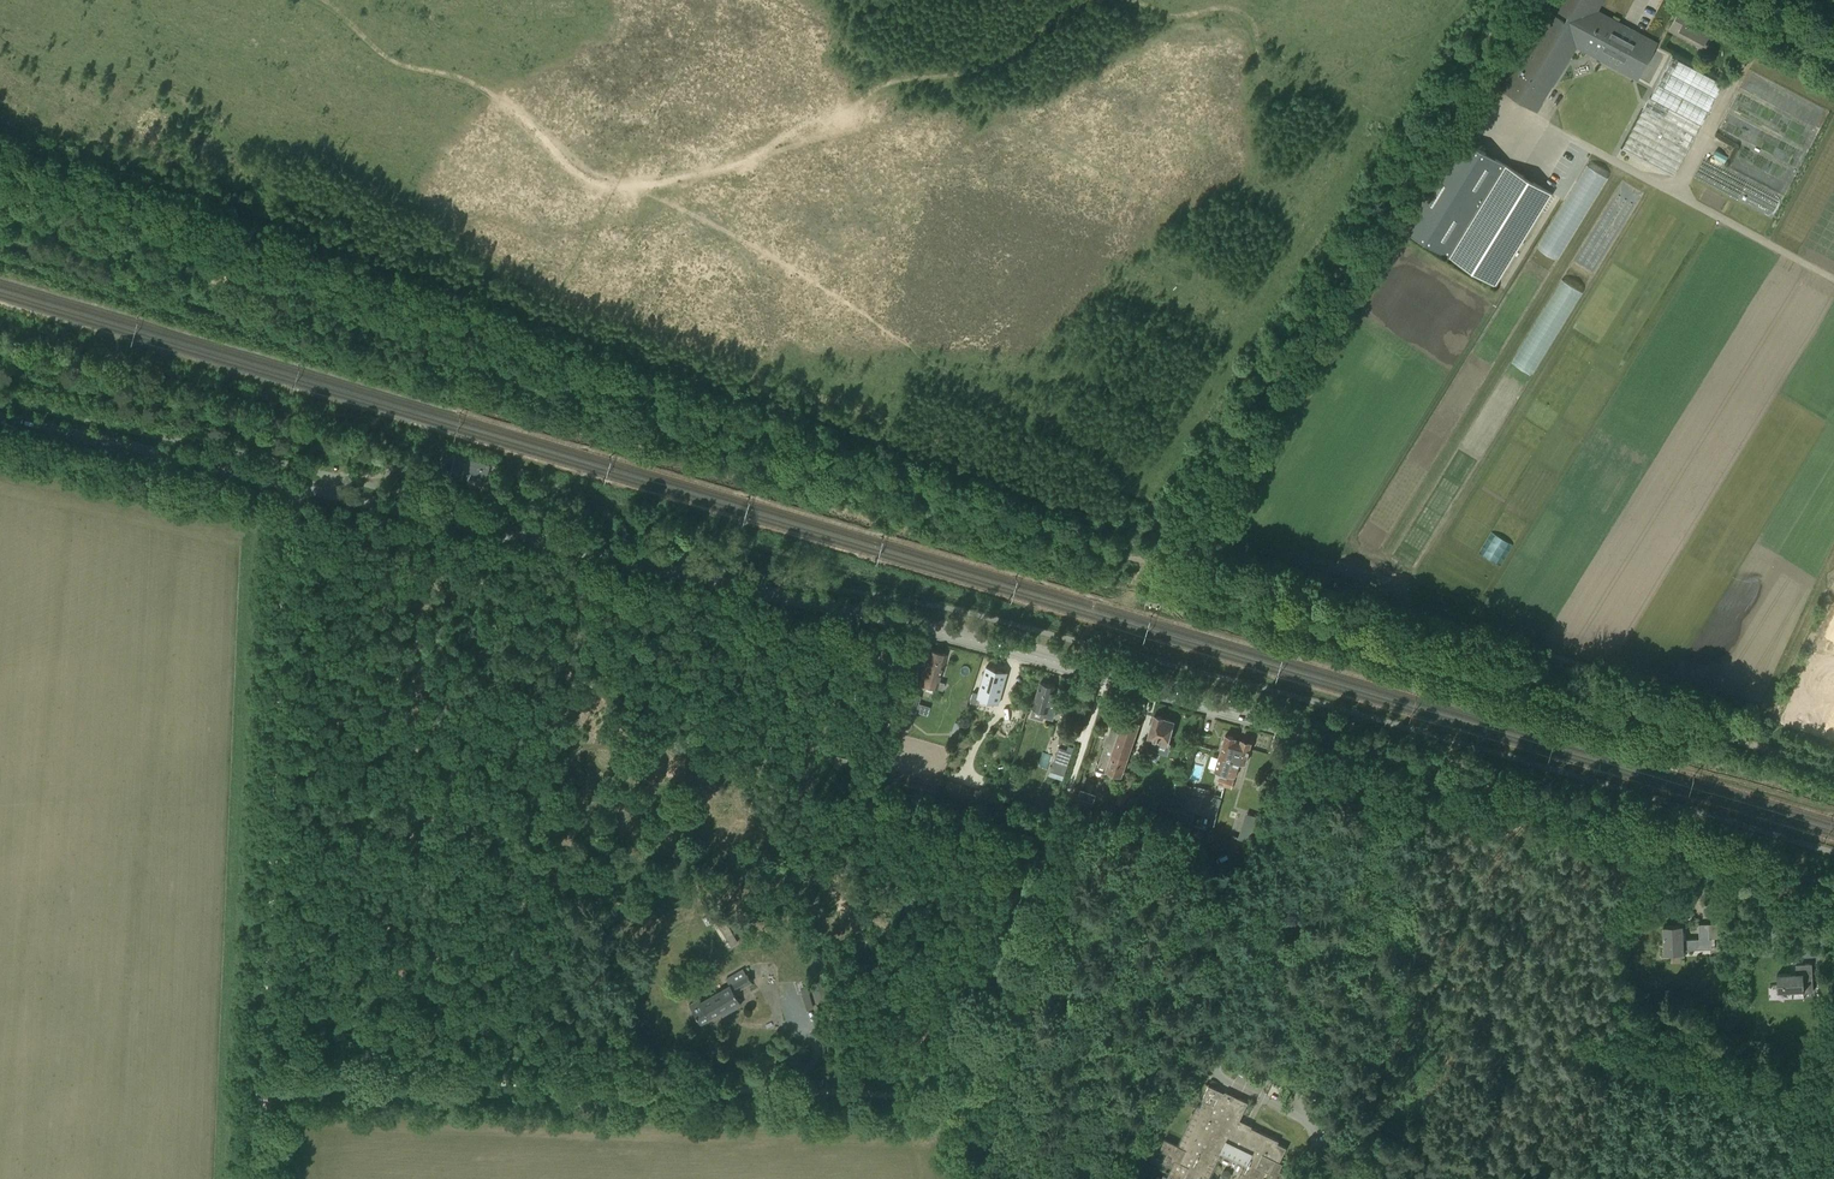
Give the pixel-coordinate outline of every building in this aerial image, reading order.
[(1503,90),(1501,89),(1537,112),(1538,111),(1535,110),(1546,93),(1544,92),(1549,83),(1551,84),(1576,44),(1581,46),(1579,49),(1580,49),(1581,47),(1599,56),(1597,58),(1598,59),(1599,56),(1603,58),(1602,61),(1604,59),(1621,68),(1620,71),(1622,68),(1639,78),(1637,80),(1638,80),(1645,68),(1644,67),(1651,55),(1652,55),(1658,43),(1658,42),(1656,45),(1639,36),(1640,33),(1638,35),(1621,26),(1622,23),(1621,26),(1617,23),(1618,21),(1617,21),(1616,23),(1599,14),(1600,11),(1598,14),(1594,12),(1601,0),(1558,0),(1554,8),(1552,6),(1551,7),(1554,8),(1551,13),(1549,11),(1549,12),(1551,13),(1503,90)] [(1676,34),(1704,48),(1710,36),(1707,35),(1711,27),(1702,22),(1679,10),(1670,27),(1678,31),(1676,34)] [(1650,98),(1649,98),(1622,149),(1674,176),(1701,125),(1723,84),(1673,57),(1650,98)] [(1403,229),(1495,286),(1552,193),(1460,137),(1403,229)] [(1716,150),(1712,157),(1725,163),(1728,157),(1716,150)] [(1535,371),(1585,288),(1564,275),(1514,359),(1535,371)] [(449,474),(461,477),(464,469),(486,476),(489,464),(455,454),(449,474)] [(937,688),(941,689),(943,683),(939,682),(946,654),(930,650),(922,677),(921,683),(937,688)] [(987,666),(978,696),(979,696),(979,694),(990,698),(989,702),(997,704),(997,705),(998,705),(1008,672),(1007,672),(1006,673),(998,671),(997,673),(995,672),(996,669),(987,667),(987,666)] [(1045,711),(1044,716),(1053,719),(1057,705),(1050,703),(1055,686),(1041,682),(1033,708),(1045,711)] [(1165,718),(1154,715),(1152,722),(1149,731),(1150,731),(1148,738),(1150,739),(1149,744),(1159,746),(1160,741),(1168,744),(1174,721),(1165,718)] [(1122,722),(1115,720),(1099,765),(1107,768),(1107,769),(1122,775),(1140,723),(1124,718),(1122,722)] [(957,732),(951,730),(949,737),(955,739),(957,732)] [(1217,784),(1224,786),(1238,741),(1235,740),(1236,738),(1226,735),(1219,755),(1225,757),(1217,784)] [(1238,741),(1224,786),(1231,788),(1240,761),(1245,763),(1252,743),(1241,740),(1241,742),(1238,741)] [(1050,772),(1064,777),(1072,753),(1058,748),(1050,772)] [(1116,803),(1124,805),(1134,774),(1127,772),(1116,803)] [(1210,789),(1194,786),(1193,792),(1208,796),(1210,789)] [(1203,795),(1198,812),(1213,816),(1219,799),(1203,795)] [(1176,810),(1173,820),(1186,823),(1191,825),(1194,815),(1176,810)] [(1261,818),(1247,813),(1239,838),(1254,843),(1261,818)] [(706,925),(720,951),(737,942),(723,916),(712,922),(707,925),(706,925)] [(1663,925),(1664,953),(1683,952),(1683,949),(1711,948),(1711,938),(1709,938),(1708,923),(1698,924),(1699,938),(1682,939),(1682,924),(1663,925)] [(1767,941),(1753,942),(1753,952),(1768,951),(1767,941)] [(1799,973),(1777,974),(1778,991),(1803,989),(1803,992),(1813,991),(1812,963),(1798,964),(1799,973)] [(688,1003),(695,1016),(705,1010),(709,1017),(720,1011),(722,1015),(741,1004),(734,991),(751,981),(747,974),(746,974),(742,969),(724,979),(728,985),(700,1000),(698,998),(688,1003)] [(816,1005),(810,984),(800,987),(806,1008),(816,1005)] [(1239,1121),(1248,1102),(1225,1091),(1224,1092),(1209,1085),(1202,1099),(1203,1100),(1200,1106),(1198,1105),(1179,1145),(1165,1139),(1160,1149),(1167,1152),(1163,1162),(1172,1166),(1168,1176),(1164,1174),(1161,1178),(1208,1178),(1220,1152),(1246,1165),(1239,1178),(1263,1178),(1267,1171),(1273,1174),(1271,1178),(1272,1178),(1283,1178),(1286,1173),(1280,1170),(1283,1163),(1280,1161),(1287,1147),(1278,1143),(1279,1140),(1239,1121)]
